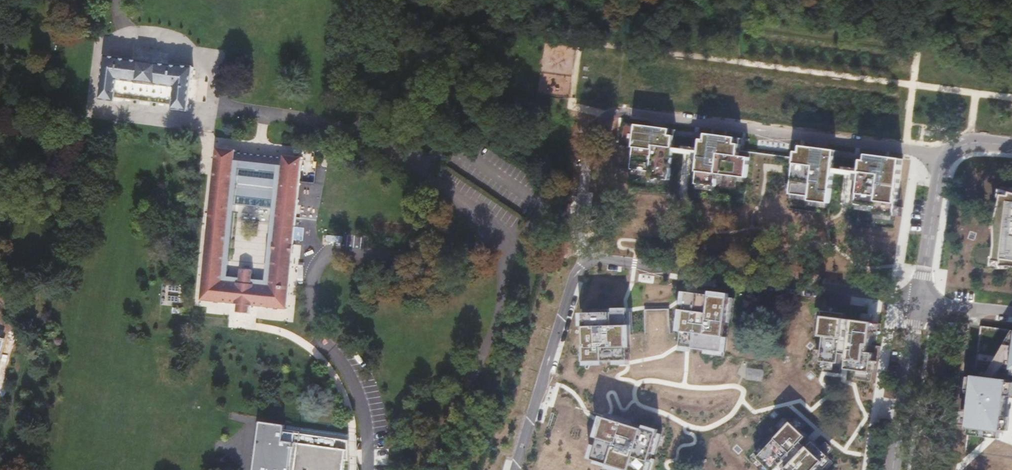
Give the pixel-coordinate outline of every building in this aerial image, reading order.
[(168,109),(185,111),(190,68),(105,56),(99,100),(113,102),(114,99),(168,106),(168,109)] [(620,145),(635,147),(638,124),(623,122),(620,145)] [(635,147),(632,169),(651,171),(651,172),(671,175),(674,147),(696,149),(696,154),(701,155),(698,178),(717,181),(718,173),(719,168),(747,172),(748,172),(751,152),(741,150),(742,138),(704,133),(703,139),(703,141),(685,138),(685,137),(676,135),(677,129),(638,124),(635,147)] [(793,184),(792,194),(811,196),(811,200),(830,203),(834,173),(856,176),(856,180),(861,181),(858,205),(877,207),(876,212),(876,213),(895,216),(897,206),(903,159),(864,154),(863,160),(863,162),(845,159),(846,158),(836,156),(837,150),(798,145),(793,184)] [(218,148),(201,300),(238,304),(237,313),(248,314),(249,305),(286,309),(303,157),(284,155),(284,158),(236,152),(236,150),(218,148)] [(719,168),(718,173),(747,177),(747,172),(719,168)] [(851,204),(851,188),(842,188),(843,204),(851,204)] [(1003,189),(1001,202),(995,223),(996,245),(993,261),(1002,262),(1002,266),(1011,266),(1011,192),(1003,189)] [(683,331),(681,346),(694,348),(705,349),(724,352),(726,337),(728,322),(731,297),(712,295),(688,292),(686,305),(685,309),(683,331)] [(669,309),(644,309),(645,334),(670,333),(669,309)] [(872,372),(874,353),(871,352),(867,352),(868,345),(871,346),(875,322),(846,319),(847,313),(825,310),(821,336),(826,337),(823,361),(841,363),(842,354),(849,355),(847,369),(872,372)] [(586,345),(586,362),(605,361),(616,361),(630,361),(629,335),(629,312),(614,312),(598,313),(585,313),(585,326),(586,345)] [(1005,376),(971,371),(964,423),(998,428),(1005,376)] [(607,413),(606,417),(631,424),(632,421),(607,413)] [(596,437),(600,438),(606,417),(603,416),(596,437)] [(593,459),(609,464),(628,469),(647,469),(651,458),(652,453),(659,433),(644,428),(631,424),(606,417),(600,438),(598,445),(593,459)] [(358,467),(358,435),(346,433),(261,421),(255,461),(254,469),(358,469),(358,467)] [(759,458),(772,469),(816,469),(829,456),(813,441),(808,447),(803,442),(808,436),(793,421),(759,458)] [(660,429),(646,425),(644,428),(659,433),(660,429)] [(663,434),(659,433),(652,453),(656,454),(663,434)] [(590,458),(593,459),(598,445),(594,444),(590,458)] [(609,464),(593,459),(592,463),(608,468),(609,464)]
